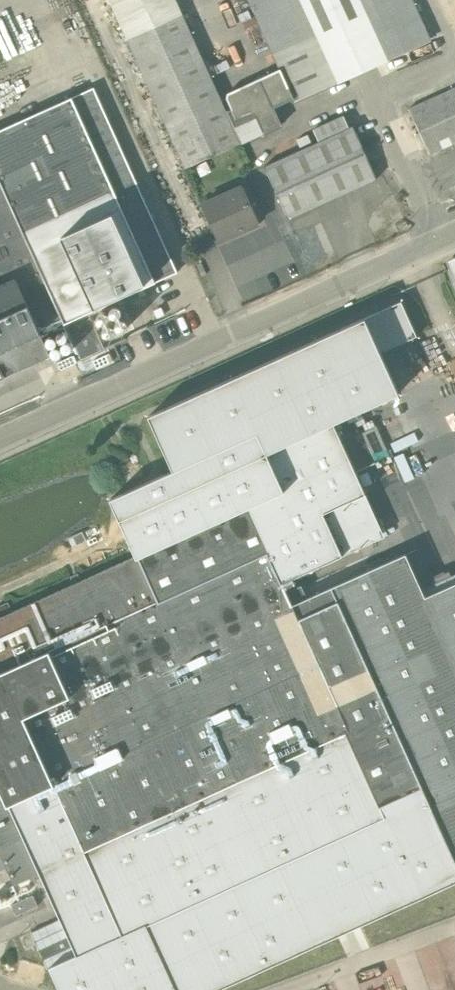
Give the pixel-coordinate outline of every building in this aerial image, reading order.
[(177,0),(109,0),(186,168),(280,125),(273,108),(294,99),(280,69),(227,93),(226,98),(234,116),(229,119),(177,0)] [(279,65),(287,61),(292,71),(307,65),(305,61),(320,55),(329,62),(337,80),(430,39),(412,0),(249,0),(279,65)] [(320,55),(305,61),(307,65),(292,71),(287,61),(279,65),(280,69),(294,99),(337,80),(329,62),(320,55)] [(407,107),(428,153),(454,141),(454,85),(407,107)] [(62,322),(175,272),(92,87),(0,128),(0,183),(62,322)] [(264,166),(287,219),(377,179),(353,126),(264,166)] [(14,280),(39,333),(62,322),(0,183),(0,286),(14,280)] [(241,186),(202,204),(219,241),(258,223),(241,186)] [(0,286),(0,351),(39,333),(14,280),(0,286)] [(401,302),(149,416),(173,470),(111,499),(120,519),(333,423),(399,394),(381,353),(417,336),(401,302)] [(333,423),(120,519),(136,556),(137,556),(137,557),(248,507),(283,583),(342,556),(323,513),(365,494),(333,423)] [(425,597),(406,554),(292,605),(283,583),(248,507),(137,557),(157,601),(0,673),(0,853),(14,885),(40,873),(60,919),(31,933),(47,968),(49,967),(60,989),(218,989),(454,882),(454,584),(425,597)] [(12,612),(8,603),(0,607),(0,673),(157,601),(137,557),(137,556),(136,556),(12,612)]
